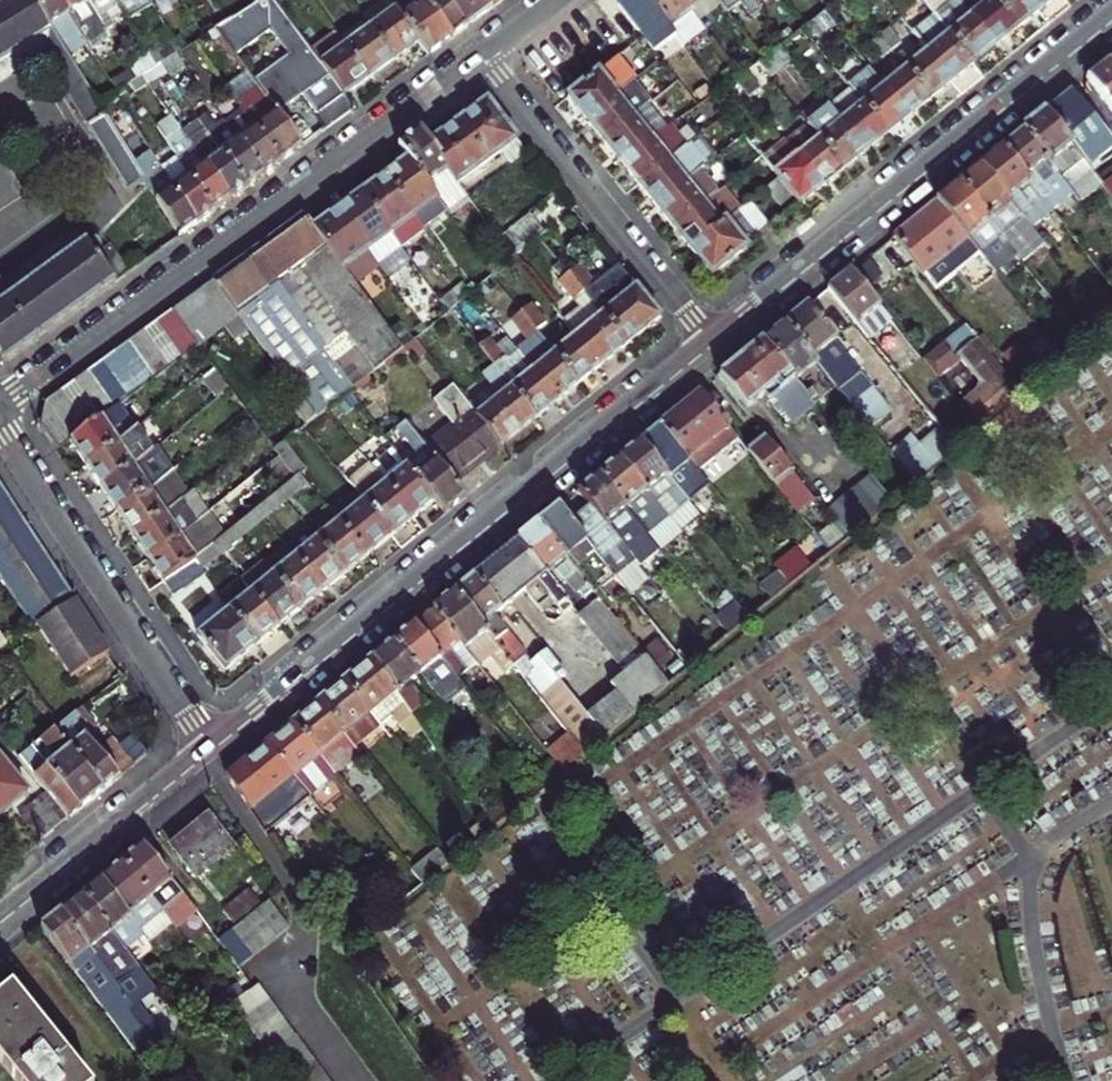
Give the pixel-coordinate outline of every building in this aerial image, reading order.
[(0,4),(0,61),(52,28),(51,26),(35,0),(7,0),(0,4)] [(72,13),(64,0),(35,0),(51,26),(72,13)] [(72,13),(80,25),(89,19),(99,34),(101,33),(105,39),(114,34),(110,28),(93,0),(64,0),(72,13)] [(119,0),(93,0),(110,28),(115,25),(111,19),(126,10),(119,0)] [(126,10),(131,19),(155,4),(153,0),(119,0),(126,10)] [(345,93),(324,63),(279,1),(278,0),(253,0),(229,16),(226,18),(263,79),(273,95),(282,111),(307,94),(320,111),(345,93)] [(365,16),(372,27),(398,9),(396,7),(391,0),(388,0),(365,16)] [(420,40),(429,53),(452,36),(426,0),(406,0),(396,7),(398,9),(420,40)] [(452,36),(494,4),(491,0),(426,0),(452,36)] [(620,3),(644,35),(654,48),(677,32),(654,0),(625,0),(620,3)] [(677,32),(679,35),(702,19),(691,4),(689,0),(654,0),(677,32)] [(751,12),(761,5),(757,0),(742,0),(751,12)] [(973,15),(964,22),(949,4),(945,7),(939,0),(925,0),(937,15),(975,62),(996,45),(973,15)] [(997,0),(992,0),(973,15),(996,45),(1019,27),(997,0)] [(1033,0),(997,0),(1019,27),(1041,10),(1033,0)] [(1041,10),(1054,0),(1033,0),(1041,10)] [(420,40),(398,9),(372,27),(395,59),(420,40)] [(915,32),(929,50),(953,80),(975,62),(937,15),(915,32)] [(395,59),(372,27),(347,46),(370,78),(395,59)] [(902,41),(891,27),(881,35),(892,49),(902,41)] [(84,80),(52,28),(0,61),(0,84),(44,57),(66,92),(84,80)] [(892,49),(881,35),(873,42),(884,56),(892,49)] [(211,47),(205,38),(191,46),(197,56),(211,47)] [(758,58),(768,70),(790,52),(780,41),(763,54),(758,58)] [(185,46),(168,58),(174,67),(177,72),(195,61),(185,46)] [(324,63),(345,93),(347,95),(370,78),(347,46),(324,63)] [(953,80),(929,50),(907,68),(931,98),(953,80)] [(152,53),(133,66),(140,77),(150,70),(159,64),(152,53)] [(587,117),(633,79),(636,76),(619,54),(568,94),(587,117)] [(159,64),(150,70),(155,79),(174,67),(168,58),(159,64)] [(1093,77),(1111,102),(1111,63),(1093,77)] [(848,83),(850,86),(887,132),(910,114),(887,84),(871,64),(848,83)] [(133,66),(113,79),(120,90),(140,77),(133,66)] [(741,72),(737,75),(750,91),(759,84),(746,68),(741,72)] [(931,98),(907,68),(887,84),(910,114),(931,98)] [(263,79),(238,93),(249,110),(273,95),(263,79)] [(605,139),(647,105),(651,101),(633,79),(587,117),(605,139)] [(125,188),(143,177),(99,105),(84,80),(66,92),(125,188)] [(850,86),(830,103),(867,149),(887,132),(850,86)] [(1049,113),(1095,173),(1111,195),(1111,138),(1075,92),(1049,113)] [(320,111),(330,125),(355,107),(347,95),(345,93),(320,111)] [(252,116),(280,162),(303,145),(282,111),(273,95),(249,110),(252,116)] [(430,143),(458,181),(501,150),(511,162),(527,149),(502,119),(488,100),(430,143)] [(867,149),(830,103),(808,120),(821,137),(829,147),(844,167),(867,149)] [(665,128),(647,105),(605,139),(622,161),(665,128)] [(1049,113),(1027,131),(1073,191),(1095,173),(1049,113)] [(207,121),(247,186),(264,174),(235,126),(234,124),(224,131),(215,116),(207,121)] [(235,126),(264,174),(280,162),(252,116),(235,126)] [(198,150),(229,199),(247,186),(207,121),(188,133),(198,150)] [(640,182),(687,144),(671,124),(665,128),(622,161),(640,182)] [(829,147),(821,137),(818,139),(807,124),(788,140),(822,184),(844,167),(829,147)] [(468,196),(458,181),(430,143),(419,129),(399,144),(409,157),(448,211),(468,196)] [(1073,191),(1027,131),(1005,149),(1055,213),(1068,203),(1066,201),(1075,193),(1073,191)] [(822,184),(788,140),(786,138),(764,156),(781,177),(800,201),(822,184)] [(657,204),(702,168),(705,166),(688,144),(687,144),(640,182),(657,204)] [(1005,149),(985,165),(1035,229),(1055,213),(1005,149)] [(229,199),(198,150),(183,160),(213,211),(229,199)] [(385,175),(424,229),(448,211),(409,157),(385,175)] [(166,172),(197,222),(213,211),(183,160),(166,172)] [(21,189),(8,168),(0,165),(0,203),(21,189)] [(985,165),(963,182),(1022,257),(1044,240),(1035,229),(985,165)] [(702,168),(657,204),(675,226),(720,190),(702,168)] [(179,236),(197,222),(166,172),(148,185),(179,236)] [(362,192),(402,246),(424,229),(385,175),(362,192)] [(800,201),(781,177),(748,203),(773,223),(800,201)] [(963,182),(940,202),(999,274),(1011,264),(1018,272),(1028,265),(1022,257),(963,182)] [(738,211),(741,209),(723,188),(720,190),(675,226),(693,248),(738,211)] [(339,209),(378,264),(402,246),(362,192),(339,209)] [(940,202),(897,236),(929,275),(951,257),(979,290),(999,274),(940,202)] [(339,209),(314,227),(354,283),(378,264),(339,209)] [(693,248),(712,272),(758,235),(738,211),(693,248)] [(304,213),(276,233),(302,267),(359,342),(379,369),(402,352),(401,350),(390,335),(354,283),(314,227),(304,213)] [(87,242),(77,228),(1,280),(0,281),(0,302),(87,242)] [(530,229),(506,247),(515,258),(538,239),(530,229)] [(276,233),(247,255),(278,296),(286,289),(282,283),(302,267),(276,233)] [(0,302),(0,359),(3,364),(131,271),(112,244),(95,254),(87,242),(0,302)] [(214,279),(241,313),(288,374),(329,344),(286,289),(278,296),(247,255),(223,272),(214,279)] [(505,284),(519,272),(511,261),(496,274),(505,284)] [(585,292),(602,314),(625,343),(660,316),(619,264),(594,284),(585,292)] [(585,292),(594,284),(579,265),(570,272),(585,292)] [(856,269),(833,288),(873,338),(896,320),(856,269)] [(570,272),(560,280),(575,299),(585,292),(570,272)] [(214,279),(200,289),(226,323),(241,313),(214,279)] [(464,283),(441,300),(449,311),(472,294),(464,283)] [(200,289),(173,309),(198,343),(226,323),(200,289)] [(522,311),(540,333),(543,337),(552,330),(531,303),(522,311)] [(813,304),(790,322),(838,381),(857,406),(879,389),(840,341),(842,339),(813,304)] [(173,309),(157,320),(182,356),(198,343),(173,309)] [(530,341),(540,333),(522,311),(513,319),(530,341)] [(625,343),(602,314),(575,335),(598,365),(625,343)] [(157,320),(143,331),(167,366),(182,356),(157,320)] [(838,381),(790,322),(767,341),(815,399),(838,381)] [(404,326),(390,335),(401,350),(413,340),(404,326)] [(1028,397),(970,326),(948,343),(963,362),(967,359),(997,396),(980,409),(977,406),(971,411),(986,430),(1028,397)] [(143,331),(129,341),(154,377),(167,366),(143,331)] [(521,352),(558,397),(578,381),(554,351),(543,337),(540,333),(530,341),(520,349),(521,352)] [(554,351),(578,381),(598,365),(575,335),(554,351)] [(1084,337),(1063,354),(1070,363),(1091,346),(1084,337)] [(508,363),(487,338),(478,345),(498,370),(508,363)] [(129,341),(115,351),(140,387),(154,377),(129,341)] [(726,374),(752,406),(770,393),(796,426),(821,406),(815,399),(767,341),(726,374)] [(379,369),(359,342),(339,357),(359,384),(379,369)] [(115,351),(101,362),(126,397),(140,387),(115,351)] [(500,373),(534,416),(558,397),(521,352),(508,363),(498,370),(500,373)] [(320,414),(331,406),(355,387),(359,384),(339,357),(298,387),(306,396),(320,414)] [(101,362),(88,371),(114,407),(117,405),(126,397),(101,362)] [(114,407),(88,371),(75,381),(100,417),(114,407)] [(469,405),(499,444),(534,416),(500,373),(489,382),(493,387),(469,405)] [(75,381),(59,392),(85,428),(100,417),(75,381)] [(434,396),(479,460),(499,444),(469,405),(451,382),(434,396)] [(744,438),(706,390),(665,423),(703,470),(744,438)] [(59,392),(46,402),(71,440),(85,428),(59,392)] [(311,420),(320,414),(306,396),(298,402),(311,420)] [(451,423),(427,441),(455,479),(479,460),(434,396),(431,398),(451,423)] [(71,440),(46,402),(41,424),(58,449),(70,440),(71,440)] [(71,440),(70,440),(85,463),(133,426),(117,405),(114,407),(100,417),(85,428),(71,440)] [(401,457),(433,495),(444,508),(464,493),(455,479),(427,441),(407,415),(398,422),(411,441),(413,440),(417,444),(401,457)] [(937,417),(893,451),(910,472),(919,484),(963,449),(937,417)] [(703,470),(665,423),(644,440),(693,501),(714,485),(703,470)] [(133,426),(85,463),(101,486),(149,449),(152,446),(135,425),(133,426)] [(770,437),(754,450),(807,516),(812,512),(803,500),(813,492),(770,437)] [(281,452),(297,474),(305,467),(285,440),(276,447),(281,452)] [(693,501),(644,440),(624,456),(673,517),(693,501)] [(152,446),(149,449),(166,470),(174,465),(157,443),(152,446)] [(383,482),(410,515),(433,495),(401,457),(392,443),(383,450),(386,453),(371,465),(383,482)] [(360,448),(352,453),(361,467),(369,461),(360,448)] [(149,449),(101,486),(116,509),(160,475),(166,470),(149,449)] [(651,533),(673,517),(624,456),(603,473),(651,533)] [(910,472),(888,489),(898,501),(919,484),(910,472)] [(651,533),(603,473),(582,490),(593,504),(643,567),(653,559),(639,542),(651,533)] [(847,525),(855,535),(898,501),(888,489),(875,473),(832,507),(847,525)] [(276,491),(284,500),(304,483),(297,474),(276,491)] [(133,534),(177,500),(160,475),(116,509),(133,534)] [(362,499),(389,532),(410,515),(383,482),(362,499)] [(34,625),(39,621),(74,597),(0,485),(0,572),(34,625)] [(276,491),(255,508),(263,517),(284,500),(276,491)] [(181,496),(177,500),(133,534),(148,557),(192,522),(197,518),(181,496)] [(364,553),(389,532),(362,499),(336,521),(364,553)] [(597,537),(592,541),(619,575),(629,568),(693,646),(683,653),(692,664),(710,650),(643,567),(593,504),(579,515),(597,537)] [(619,575),(592,541),(563,505),(543,522),(598,590),(619,575)] [(235,525),(243,534),(263,517),(255,508),(235,525)] [(344,570),(364,553),(336,521),(316,538),(344,570)] [(148,557),(164,581),(195,557),(210,545),(192,522),(148,557)] [(598,590),(543,522),(524,537),(575,603),(583,612),(603,596),(598,590)] [(826,524),(818,531),(835,551),(855,535),(847,525),(834,535),(826,524)] [(235,525),(213,542),(221,552),(243,534),(235,525)] [(835,551),(818,531),(798,547),(814,567),(835,551)] [(552,596),(565,611),(575,603),(524,537),(480,573),(479,573),(507,607),(529,589),(541,604),(552,596)] [(295,555),(322,588),(344,570),(316,538),(295,555)] [(210,545),(195,557),(202,568),(221,552),(213,542),(210,545)] [(302,605),(322,588),(295,555),(287,546),(267,563),(267,564),(274,572),(302,605)] [(195,557),(164,581),(174,596),(205,571),(202,568),(195,557)] [(267,564),(246,582),(253,590),(274,572),(267,564)] [(783,571),(762,588),(772,601),(794,584),(783,571)] [(280,623),(302,605),(274,572),(253,590),(280,623)] [(507,607),(479,573),(459,589),(533,680),(558,659),(550,649),(544,653),(536,659),(499,613),(507,607)] [(459,589),(438,607),(482,662),(496,651),(544,710),(551,703),(550,701),(542,692),(533,680),(459,589)] [(257,642),(280,623),(253,590),(231,609),(257,642)] [(583,612),(591,622),(611,606),(603,596),(583,612)] [(74,597),(39,621),(75,672),(109,649),(74,597)] [(621,618),(629,628),(638,639),(646,649),(661,667),(681,651),(637,597),(617,613),(621,618)] [(731,633),(753,616),(740,601),(719,617),(731,633)] [(611,606),(591,622),(600,634),(621,618),(617,613),(611,606)] [(482,662),(438,607),(418,623),(460,675),(487,709),(498,701),(474,672),(484,664),(482,662)] [(225,669),(257,642),(231,609),(199,635),(225,669)] [(621,618),(600,634),(609,645),(629,628),(621,618)] [(460,675),(418,623),(399,638),(424,672),(439,692),(460,675)] [(629,628),(609,645),(617,655),(638,639),(629,628)] [(8,644),(0,631),(0,649),(8,644)] [(399,638),(375,657),(407,700),(407,701),(415,711),(429,700),(415,680),(424,672),(399,638)] [(617,655),(625,665),(646,649),(638,639),(617,655)] [(646,649),(625,665),(627,668),(614,678),(620,686),(637,708),(671,681),(661,667),(646,649)] [(375,657),(346,681),(381,722),(407,701),(407,700),(375,657)] [(568,671),(558,659),(533,680),(542,692),(562,675),(568,671)] [(570,685),(562,675),(542,692),(550,701),(570,685)] [(381,722),(346,681),(321,701),(348,733),(357,745),(383,725),(381,722)] [(570,685),(550,701),(551,703),(557,711),(578,695),(570,685)] [(620,686),(611,694),(628,716),(637,708),(620,686)] [(611,694),(601,701),(618,723),(628,716),(611,694)] [(606,733),(589,711),(578,695),(557,711),(575,733),(587,748),(606,733)] [(321,754),(348,733),(321,701),(295,722),(321,754)] [(618,723),(601,701),(589,711),(606,733),(618,723)] [(84,707),(56,729),(103,788),(136,762),(117,738),(101,751),(87,732),(97,725),(84,707)] [(413,732),(424,724),(415,711),(404,719),(413,732)] [(321,754),(295,722),(270,743),(306,787),(320,775),(310,762),(321,754)] [(103,788),(56,729),(34,747),(81,807),(103,788)] [(559,757),(566,765),(587,748),(575,733),(553,750),(559,757)] [(306,787),(270,743),(230,775),(269,831),(313,796),(306,787)] [(34,747),(19,758),(49,794),(68,817),(81,807),(34,747)] [(539,773),(546,781),(566,765),(559,757),(539,773)] [(22,793),(24,796),(29,793),(0,760),(0,812),(22,793)] [(513,793),(487,815),(493,825),(521,802),(513,793)] [(49,794),(21,816),(40,839),(68,817),(49,794)] [(217,815),(178,842),(201,874),(240,847),(217,815)] [(128,857),(173,917),(199,952),(207,946),(191,924),(205,914),(149,840),(128,857)] [(128,857),(106,875),(144,924),(151,934),(173,917),(128,857)] [(106,875),(88,889),(126,937),(144,924),(106,875)] [(126,937),(88,889),(67,907),(101,953),(134,995),(145,987),(132,969),(144,961),(126,937)] [(226,910),(239,926),(248,918),(261,910),(267,905),(255,889),(226,910)] [(267,905),(261,910),(281,938),(294,929),(272,901),(267,905)] [(81,969),(101,953),(67,907),(46,923),(81,969)] [(261,910),(248,918),(269,947),(281,938),(261,910)] [(239,926),(236,927),(256,957),(269,947),(248,918),(239,926)] [(256,957),(236,927),(222,937),(244,966),(256,957)] [(101,953),(81,969),(114,1012),(134,995),(101,953)] [(235,1001),(245,1013),(273,992),(263,980),(258,984),(235,1001)] [(0,1000),(0,1050),(25,1080),(96,1080),(16,987),(0,1000)] [(273,992),(245,1013),(255,1027),(283,1007),(273,992)] [(283,1007),(255,1027),(265,1040),(293,1019),(283,1007)] [(293,1019),(265,1040),(275,1053),(303,1032),(293,1019)] [(303,1032),(275,1053),(283,1065),(311,1044),(303,1032)] [(311,1044),(283,1065),(294,1079),(322,1058),(311,1044)] [(294,1079),(295,1080),(317,1080),(331,1071),(322,1058),(294,1079)] [(317,1080),(339,1080),(331,1071),(317,1080)]
